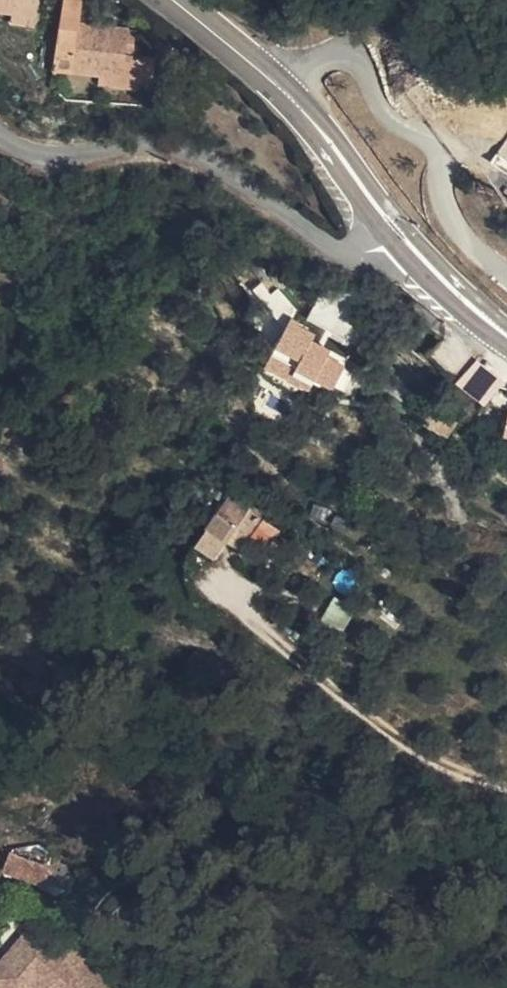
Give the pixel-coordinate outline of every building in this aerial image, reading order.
[(5,7),(4,13),(32,14),(54,15),(55,0),(0,0),(0,3),(5,7)] [(94,53),(93,68),(122,70),(176,74),(177,51),(154,50),(146,50),(148,24),(97,22),(99,0),(81,0),(78,52),(94,53)] [(31,25),(53,26),(54,15),(32,14),(31,25)] [(156,24),(148,24),(146,50),(154,50),(156,24)] [(93,68),(94,53),(78,52),(76,67),(93,68)] [(176,74),(122,70),(122,80),(175,84),(176,74)] [(302,310),(285,324),(302,346),(313,325),(302,310)] [(333,382),(339,372),(366,387),(375,369),(322,339),(328,328),(324,325),(325,322),(318,318),(313,325),(302,346),(294,359),(333,382)] [(485,407),(504,386),(453,340),(449,345),(434,360),(485,407)] [(484,419),(487,414),(463,399),(450,420),(474,434),(479,426),(481,418),(484,419)] [(263,503),(237,485),(204,532),(220,543),(229,531),(244,542),(266,511),(260,507),(263,503)] [(61,871),(70,846),(57,834),(32,839),(26,858),(61,871)] [(95,868),(70,846),(61,871),(91,881),(95,868)] [(53,869),(40,881),(54,896),(67,884),(53,869)] [(54,914),(7,967),(31,987),(52,987),(60,979),(71,987),(153,987),(91,936),(87,942),(54,914)]
